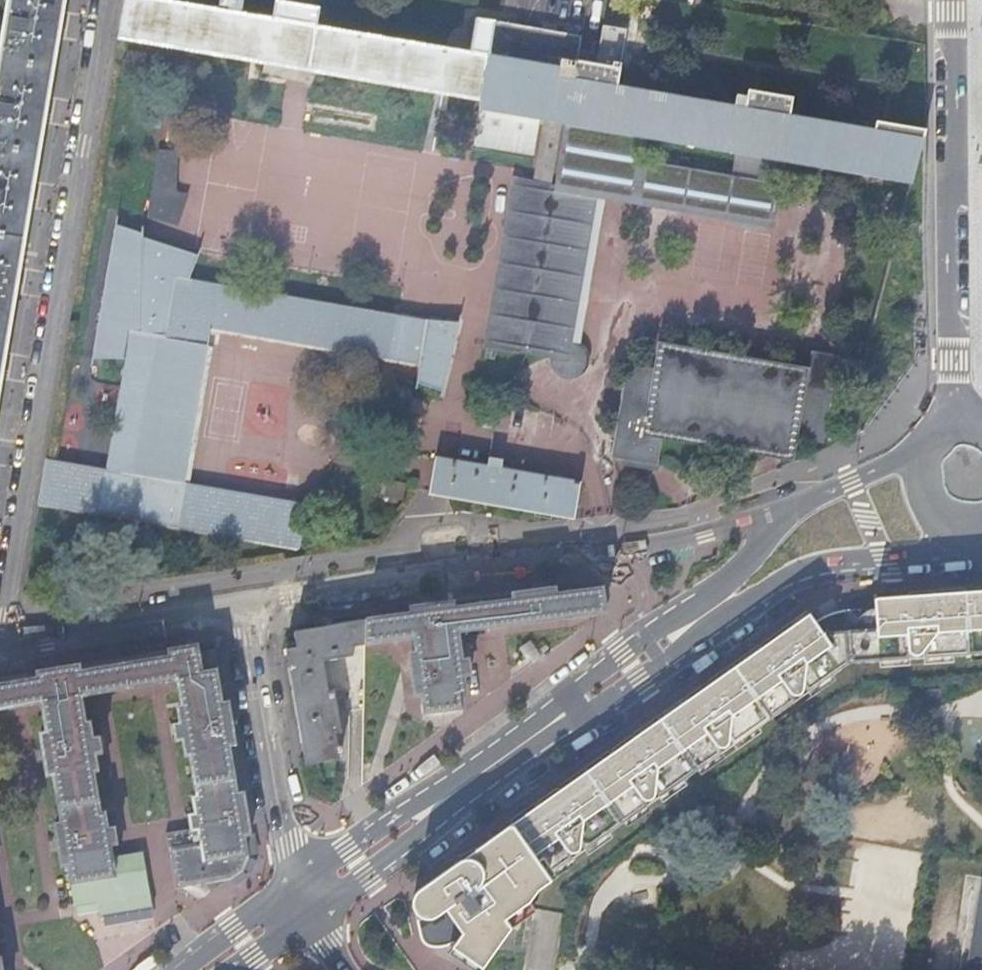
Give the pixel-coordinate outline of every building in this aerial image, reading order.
[(1,350),(6,350),(15,294),(10,293),(13,278),(15,265),(20,265),(24,239),(30,208),(25,207),(27,193),(29,179),(34,180),(44,123),(39,122),(41,107),(44,94),(49,95),(58,38),(53,37),(56,23),(58,9),(63,10),(64,0),(7,0),(0,42),(0,354),(1,350)] [(912,182),(926,129),(876,120),(874,129),(789,115),(792,97),(748,89),(745,107),(616,85),(619,67),(576,60),(581,35),(475,17),(469,51),(317,25),(319,7),(280,0),(275,0),(272,17),(171,0),(124,0),(117,39),(264,64),(263,72),(291,77),(292,69),(480,101),(479,109),(480,109),(540,120),(755,156),(753,165),(780,169),(782,160),(912,182)] [(58,38),(63,10),(58,9),(56,23),(53,37),(58,38)] [(44,123),(49,95),(44,94),(41,107),(39,122),(44,123)] [(533,158),(540,120),(480,109),(473,147),(533,158)] [(30,208),(34,180),(29,179),(27,193),(25,207),(30,208)] [(526,352),(554,191),(520,185),(492,346),(526,352)] [(562,358),(590,198),(555,192),(528,352),(562,358)] [(46,456),(38,503),(299,549),(307,503),(185,482),(210,330),(420,365),(416,384),(418,385),(418,383),(442,390),(441,392),(443,393),(460,321),(459,320),(459,322),(428,319),(191,279),(200,253),(199,253),(198,255),(143,237),(143,231),(142,231),(142,233),(117,225),(117,222),(116,222),(92,361),(93,361),(94,358),(125,358),(107,469),(46,456)] [(15,294),(20,265),(15,265),(13,278),(10,293),(15,294)] [(665,438),(798,458),(813,363),(660,341),(657,364),(629,360),(615,456),(662,463),(665,438)] [(487,465),(436,456),(429,493),(574,517),(581,481),(502,467),(503,459),(489,456),(487,465)] [(391,615),(365,619),(365,642),(413,636),(412,667),(413,676),(412,676),(414,694),(422,693),(424,712),(453,708),(462,707),(460,690),(465,690),(456,630),(532,620),(605,610),(601,586),(555,592),(554,586),(519,592),(471,598),(434,603),(410,606),(411,612),(391,615)] [(546,869),(570,852),(581,844),(656,792),(719,747),(731,739),(794,695),(805,687),(808,692),(833,675),(850,663),(881,661),(911,659),(911,653),(912,654),(913,655),(913,656),(915,657),(916,657),(917,657),(918,657),(919,657),(920,657),(922,656),(923,655),(923,654),(924,653),(924,652),(925,651),(925,658),(956,655),(973,654),(981,654),(981,590),(968,591),(966,591),(936,593),(917,595),(876,598),(876,607),(857,608),(836,613),(815,622),(809,613),(784,631),(772,639),(760,648),(736,665),(734,667),(710,683),(697,693),(686,701),(662,718),(660,719),(636,736),(624,744),(612,753),(611,754),(587,771),(585,772),(561,789),(549,798),(537,806),(513,823),(546,869)] [(784,631),(809,613),(807,609),(781,627),(784,631)] [(285,647),(304,762),(339,757),(335,731),(341,730),(337,705),(345,704),(343,689),(328,691),(322,661),(353,656),(352,646),(364,645),(365,642),(365,619),(295,629),(294,630),(296,645),(285,647)] [(198,651),(197,644),(170,649),(171,655),(81,670),(79,664),(38,671),(39,677),(0,684),(0,707),(43,700),(45,712),(48,731),(42,732),(48,774),(55,772),(63,822),(57,824),(63,864),(70,863),(76,903),(97,900),(99,914),(151,905),(143,853),(112,858),(108,833),(105,813),(100,813),(93,769),(98,769),(93,742),(90,721),(85,722),(82,705),(80,694),(179,677),(180,688),(183,706),(178,707),(183,731),(186,754),(191,753),(198,797),(194,798),(197,818),(201,844),(172,849),(178,886),(231,877),(242,870),(247,856),(244,833),(250,832),(243,792),(237,793),(229,744),(235,743),(228,702),(222,703),(219,682),(216,669),(202,672),(201,668),(198,651)] [(736,665),(760,648),(757,644),(745,653),(733,661),(736,665)] [(198,651),(201,668),(219,665),(216,648),(198,651)] [(956,662),(956,655),(925,658),(926,664),(956,662)] [(912,665),(911,659),(881,661),(882,667),(912,665)] [(710,683),(734,667),(731,663),(707,679),(710,683)] [(833,675),(808,692),(811,697),(837,679),(833,675)] [(805,688),(805,687),(794,695),(795,696),(796,696),(797,696),(798,696),(800,696),(801,695),(802,695),(803,694),(804,693),(804,692),(805,691),(805,689),(805,688)] [(943,697),(943,688),(927,689),(928,698),(943,697)] [(797,700),(794,695),(731,739),(734,744),(760,727),(773,718),(797,700)] [(662,718),(686,701),(683,697),(659,714),(662,718)] [(801,705),(797,700),(773,718),(776,722),(801,705)] [(449,716),(453,708),(424,712),(431,718),(449,716)] [(633,732),(636,736),(660,719),(657,715),(633,732)] [(760,727),(734,744),(738,749),(763,732),(760,727)] [(731,740),(731,739),(719,747),(720,747),(721,748),(722,748),(724,748),(725,748),(726,748),(727,748),(728,747),(729,746),(730,745),(731,744),(731,743),(731,742),(731,740)] [(723,753),(719,747),(656,792),(660,797),(685,780),(698,770),(723,753)] [(584,766),(587,771),(611,754),(612,753),(609,749),(584,766)] [(727,757),(723,753),(698,770),(702,775),(727,757)] [(561,789),(585,772),(583,768),(558,785),(561,789)] [(685,780),(660,797),(663,802),(688,784),(685,780)] [(656,792),(581,844),(585,850),(610,832),(624,822),(649,805),(645,800),(646,801),(648,801),(649,801),(650,801),(651,801),(653,800),(654,800),(655,799),(655,798),(656,797),(656,795),(657,794),(657,793),(656,792)] [(510,819),(513,823),(537,806),(534,802),(510,819)] [(652,810),(649,805),(624,822),(627,828),(652,810)] [(692,813),(679,822),(684,830),(697,821),(692,813)] [(508,896),(546,869),(513,823),(419,889),(420,890),(413,902),(421,938),(436,946),(453,942),(455,943),(452,947),(482,968),(511,928),(505,919),(518,910),(508,896)] [(610,832),(585,850),(589,855),(614,838),(610,832)] [(581,844),(570,852),(571,853),(572,854),(574,854),(575,854),(576,854),(577,854),(578,853),(579,852),(580,851),(581,850),(582,849),(582,848),(582,847),(582,846),(581,844)] [(518,910),(530,902),(549,875),(574,858),(570,852),(546,869),(508,896),(518,910)] [(574,858),(549,875),(553,881),(577,863),(574,858)] [(968,969),(981,969),(981,886),(968,969)] [(518,910),(524,919),(536,911),(530,902),(518,910)] [(511,928),(524,919),(518,910),(505,919),(511,928)] [(452,947),(448,953),(472,969),(481,969),(482,968),(452,947)]
